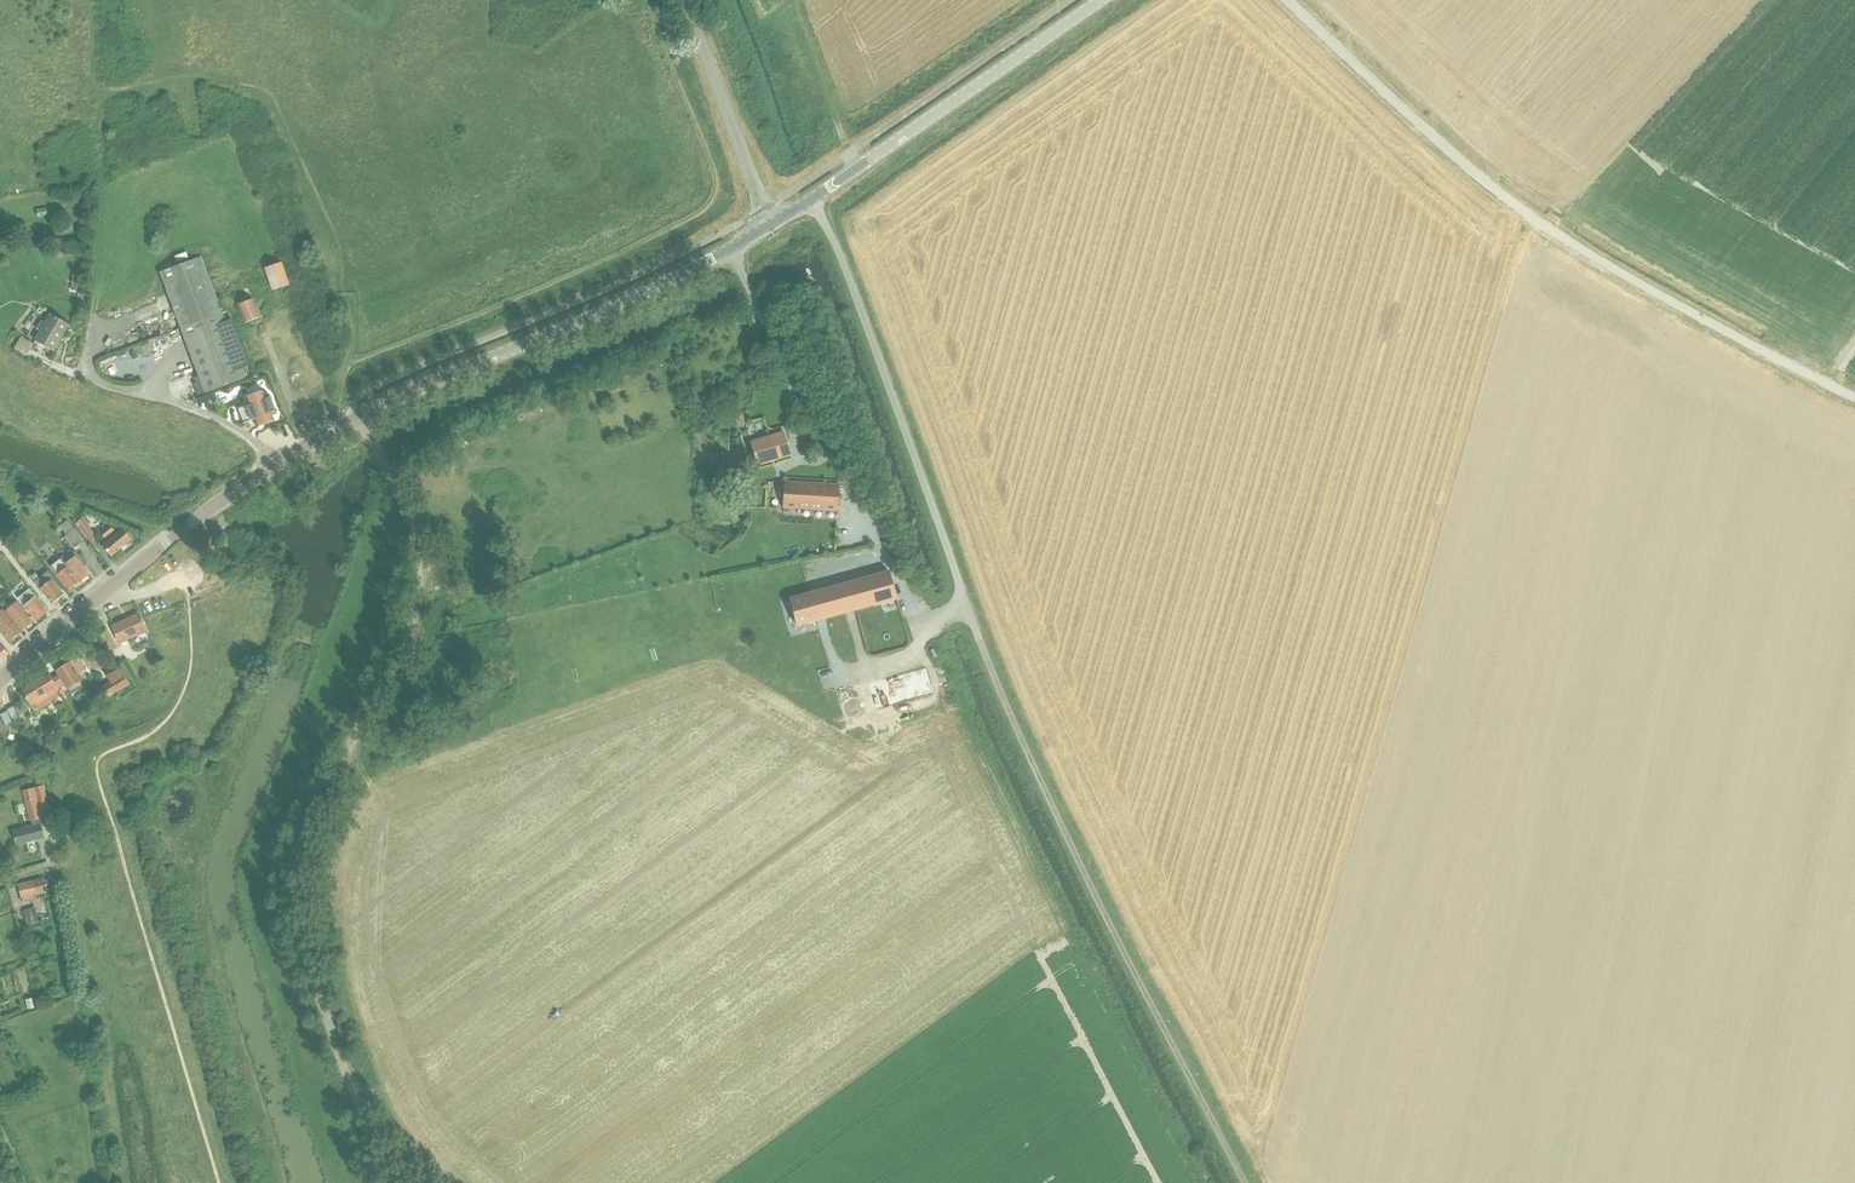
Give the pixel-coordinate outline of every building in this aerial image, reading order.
[(45,209),(37,210),(38,217),(47,215),(45,209)] [(186,252),(175,256),(177,262),(188,257),(188,256),(186,252)] [(200,256),(160,271),(181,326),(221,311),(221,310),(217,301),(200,256)] [(282,263),(265,269),(272,290),(289,284),(282,263)] [(79,290),(82,271),(73,270),(71,289),(79,290)] [(218,293),(219,305),(237,302),(235,290),(218,293)] [(238,304),(245,321),(258,316),(252,299),(238,304)] [(221,311),(181,326),(199,372),(189,376),(197,395),(206,392),(247,377),(244,367),(249,365),(232,320),(226,322),(221,311)] [(50,314),(45,323),(41,321),(37,329),(41,331),(35,340),(53,351),(69,325),(50,314)] [(158,342),(169,343),(170,331),(159,331),(158,342)] [(34,344),(21,336),(14,349),(27,356),(34,344)] [(263,357),(255,361),(258,367),(266,363),(263,357)] [(262,390),(245,396),(248,405),(237,409),(238,410),(239,409),(244,422),(243,422),(243,423),(254,419),(257,427),(274,421),(271,413),(276,411),(275,410),(274,410),(269,398),(270,397),(270,396),(266,398),(262,390)] [(210,392),(197,397),(199,403),(212,398),(210,392)] [(741,412),(733,414),(736,426),(745,424),(741,412)] [(758,465),(790,455),(783,431),(751,440),(758,465)] [(837,511),(839,484),(784,481),(782,508),(837,511)] [(90,528),(82,518),(75,523),(84,534),(90,528)] [(14,525),(9,519),(0,526),(0,530),(4,535),(14,525)] [(84,540),(75,529),(68,521),(60,527),(67,536),(64,538),(73,549),(84,540)] [(102,545),(111,557),(131,540),(133,538),(128,532),(126,534),(122,529),(117,533),(115,531),(106,539),(107,541),(102,545)] [(46,562),(52,557),(43,545),(37,550),(46,562)] [(70,550),(61,557),(81,581),(89,574),(83,567),(86,564),(75,551),(72,553),(70,550)] [(61,557),(51,565),(70,590),(81,581),(61,557)] [(53,604),(64,595),(58,587),(60,585),(48,571),(35,582),(53,604)] [(797,625),(896,598),(889,572),(790,599),(797,625)] [(36,620),(47,611),(30,589),(18,598),(36,620)] [(18,602),(15,604),(7,611),(17,624),(20,622),(25,629),(34,622),(18,602)] [(0,612),(0,628),(11,641),(21,632),(3,610),(0,612)] [(119,641),(146,629),(138,613),(111,625),(119,641)] [(9,654),(0,643),(0,661),(9,654)] [(51,677),(57,687),(64,683),(67,688),(82,678),(79,673),(85,668),(77,655),(56,669),(58,673),(51,677)] [(101,686),(107,695),(128,682),(122,673),(121,674),(117,667),(107,674),(110,680),(101,686)] [(59,689),(57,687),(51,677),(49,673),(21,690),(32,706),(59,689)] [(61,688),(59,689),(64,698),(67,697),(61,688)] [(20,700),(15,702),(18,709),(23,706),(20,700)] [(15,723),(21,720),(15,706),(8,709),(15,723)] [(6,726),(13,723),(7,711),(1,714),(6,726)] [(33,730),(28,732),(31,738),(36,736),(33,730)] [(38,736),(31,739),(35,747),(42,744),(38,736)] [(28,743),(13,751),(19,760),(33,751),(28,743)] [(33,825),(12,830),(16,845),(44,838),(41,825),(46,823),(44,817),(47,817),(45,807),(49,806),(44,785),(22,791),(30,821),(32,821),(33,825)] [(55,813),(49,814),(51,822),(57,820),(55,813)] [(45,890),(52,888),(48,874),(41,876),(45,890)] [(44,893),(40,879),(18,884),(21,898),(44,893)] [(24,910),(27,925),(38,922),(35,907),(24,910)] [(34,996),(25,998),(27,1009),(36,1008),(34,996)]
